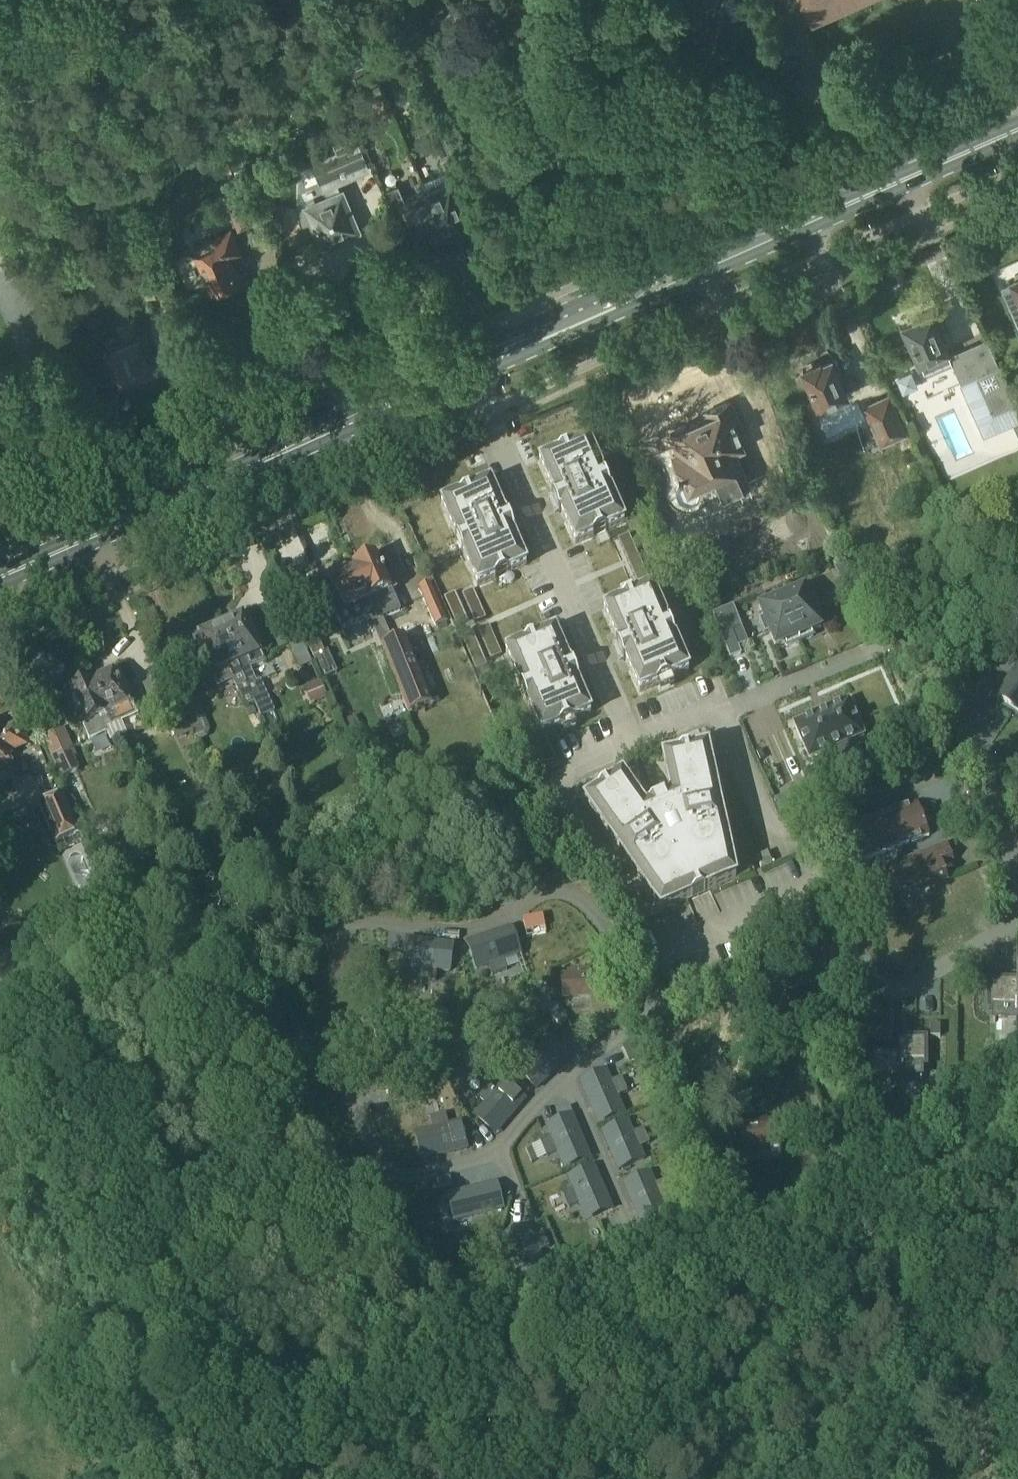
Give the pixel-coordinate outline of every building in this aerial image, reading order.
[(812,16),(847,0),(806,0),(812,16)] [(307,207),(323,243),(357,229),(337,181),(368,168),(349,122),(330,130),(339,152),(314,163),(329,198),(307,207)] [(215,151),(223,172),(240,165),(231,144),(215,151)] [(421,183),(443,234),(453,230),(455,234),(468,229),(454,195),(466,190),(451,155),(438,161),(443,174),(421,183)] [(443,234),(421,183),(425,192),(404,202),(398,187),(385,192),(396,220),(408,215),(422,248),(436,243),(434,238),(443,234)] [(226,202),(238,229),(264,217),(252,190),(226,202)] [(239,249),(231,229),(194,246),(213,289),(237,279),(226,254),(239,249)] [(1004,286),(1017,318),(1017,273),(1016,274),(1015,277),(1012,278),(1013,282),(1004,286)] [(904,325),(924,370),(951,359),(962,383),(960,383),(985,436),(1014,423),(1017,432),(1017,410),(1015,404),(987,342),(951,359),(947,349),(948,349),(931,312),(917,319),(913,317),(908,319),(906,323),(904,325)] [(135,318),(133,319),(118,326),(124,342),(107,350),(108,352),(104,354),(114,376),(118,375),(121,383),(122,382),(123,383),(128,385),(141,380),(142,375),(142,374),(156,367),(145,341),(150,339),(145,328),(140,330),(135,318)] [(821,360),(803,369),(822,408),(849,396),(832,359),(823,363),(821,360)] [(889,396),(867,406),(882,441),(904,432),(889,396)] [(751,485),(745,471),(736,452),(743,449),(738,438),(745,435),(730,403),(707,414),(709,418),(671,435),(679,454),(673,456),(683,479),(680,480),(676,491),(681,499),(690,502),(699,498),(702,489),(701,486),(718,478),(726,496),(751,485)] [(553,497),(551,498),(559,517),(561,516),(574,548),(592,540),(606,534),(624,526),(610,494),(602,476),(588,444),(570,452),(570,451),(556,457),(557,458),(539,465),(553,497)] [(441,508),(455,539),(454,540),(462,558),(463,558),(476,590),(494,582),(508,577),(508,576),(526,568),(512,537),(514,536),(506,517),(504,518),(490,486),(472,494),(458,500),(459,500),(441,508)] [(618,540),(621,547),(632,543),(629,535),(618,540)] [(624,555),(636,550),(632,543),(621,547),(624,555)] [(628,562),(639,557),(636,550),(624,555),(628,562)] [(373,558),(352,568),(372,612),(379,628),(374,630),(378,640),(400,694),(409,717),(434,707),(406,637),(393,643),(383,620),(400,613),(396,601),(392,593),(397,591),(391,576),(385,578),(376,557),(373,558)] [(628,562),(631,570),(642,565),(639,557),(628,562)] [(634,577),(645,572),(642,565),(631,570),(634,577)] [(335,596),(328,599),(328,600),(335,616),(342,631),(365,621),(369,631),(373,629),(374,630),(379,628),(372,612),(352,568),(350,569),(351,571),(328,581),(335,596)] [(637,584),(648,579),(645,572),(634,577),(637,584)] [(435,584),(419,590),(427,609),(435,628),(451,622),(450,619),(449,616),(443,602),(435,584)] [(473,590),(462,595),(465,602),(476,598),(473,590)] [(782,599),(800,643),(813,638),(811,633),(821,629),(815,616),(820,614),(814,599),(809,601),(805,590),(782,599)] [(666,624),(652,592),(634,600),(621,606),(603,614),(617,645),(615,646),(623,665),(625,664),(638,696),(656,688),(670,683),(670,682),(688,675),(674,643),(674,642),(666,624)] [(444,598),(447,606),(458,601),(455,594),(444,598)] [(480,605),(476,598),(465,602),(469,610),(480,605)] [(800,643),(782,599),(759,609),(764,620),(759,622),(765,637),(770,635),(775,648),(785,644),(787,649),(800,643)] [(450,613),(461,608),(458,601),(447,606),(450,613)] [(483,612),(480,605),(469,610),(472,617),(483,612)] [(741,656),(733,633),(742,630),(734,607),(713,615),(730,660),(741,656)] [(450,613),(454,620),(464,616),(461,608),(450,613)] [(486,620),(483,612),(472,617),(475,625),(486,620)] [(457,628),(468,623),(464,616),(454,620),(457,628)] [(245,617),(222,628),(255,704),(253,705),(260,720),(273,714),(259,682),(256,683),(251,671),(265,664),(260,652),(264,650),(259,639),(256,641),(245,617)] [(279,651),(302,642),(293,621),(271,630),(279,651)] [(489,627),(478,631),(481,639),(492,634),(489,627)] [(255,704),(222,628),(196,639),(207,662),(203,664),(207,675),(211,673),(219,690),(233,684),(244,708),(253,705),(255,704)] [(471,630),(460,635),(463,642),(474,638),(471,630)] [(495,641),(492,634),(481,639),(484,646),(495,641)] [(313,659),(324,654),(316,635),(305,639),(313,659)] [(568,666),(554,635),(536,642),(522,648),(523,648),(505,656),(519,688),(518,688),(526,706),(527,706),(540,738),(558,730),(558,731),(572,725),(590,717),(576,685),(578,684),(570,666),(568,666)] [(477,645),(474,638),(463,642),(466,650),(477,645)] [(498,648),(495,641),(484,646),(487,653),(498,648)] [(302,642),(290,647),(300,671),(312,666),(302,642)] [(470,657),(480,652),(477,645),(466,650),(470,657)] [(501,655),(498,648),(487,653),(491,660),(501,655)] [(484,660),(480,652),(470,657),(473,665),(484,660)] [(484,660),(473,665),(476,672),(487,667),(484,660)] [(105,679),(93,684),(112,728),(138,716),(127,691),(124,693),(116,674),(114,675),(113,673),(104,677),(105,679)] [(987,710),(1009,726),(1017,716),(1017,683),(1011,677),(987,710)] [(304,690),(311,705),(328,698),(321,682),(304,690)] [(70,691),(70,693),(67,694),(77,715),(75,716),(79,726),(82,725),(90,742),(107,734),(105,731),(112,728),(93,684),(93,685),(92,683),(77,689),(75,689),(70,691)] [(204,719),(192,691),(180,696),(193,724),(204,719)] [(176,698),(162,704),(173,727),(185,722),(187,722),(176,698)] [(847,704),(792,727),(808,763),(819,758),(825,770),(842,763),(836,751),(863,739),(847,704)] [(356,718),(343,723),(349,739),(362,734),(356,718)] [(185,722),(173,727),(178,740),(191,735),(185,722)] [(4,765),(1,757),(27,746),(18,724),(0,732),(0,767),(4,765)] [(546,739),(535,744),(538,751),(549,746),(546,739)] [(530,746),(519,751),(522,758),(533,753),(530,746)] [(553,754),(549,746),(538,751),(542,759),(553,754)] [(70,750),(51,758),(50,759),(60,780),(79,771),(70,750)] [(596,795),(583,804),(659,915),(734,882),(707,751),(691,754),(677,757),(661,760),(670,801),(644,812),(621,778),(608,787),(608,786),(595,795),(596,795)] [(536,761),(533,753),(522,758),(525,766),(536,761)] [(556,761),(553,754),(542,759),(545,766),(556,761)] [(539,769),(536,761),(525,766),(528,773),(539,769)] [(808,788),(814,802),(825,797),(819,783),(808,788)] [(65,795),(41,805),(56,842),(80,832),(65,795)] [(782,816),(793,811),(787,797),(776,802),(782,816)] [(915,808),(835,840),(846,868),(926,836),(915,808)] [(394,809),(383,813),(386,821),(397,817),(394,809)] [(922,859),(934,889),(947,884),(941,868),(951,863),(946,850),(922,859)] [(755,860),(760,871),(771,867),(766,856),(755,860)] [(934,889),(922,859),(898,869),(910,898),(934,889)] [(910,898),(898,869),(874,878),(885,908),(910,898)] [(533,919),(523,920),(526,933),(535,931),(533,919)] [(507,971),(503,961),(515,957),(506,931),(468,944),(477,970),(489,965),(492,976),(507,971)] [(422,969),(421,981),(436,982),(437,971),(449,973),(452,946),(413,941),(409,968),(422,969)] [(51,949),(57,962),(69,957),(63,943),(51,949)] [(985,969),(975,969),(975,981),(985,981),(985,969)] [(562,982),(563,1001),(599,997),(597,978),(587,979),(587,974),(568,976),(568,981),(562,982)] [(1017,995),(1017,981),(1016,981),(989,981),(989,1010),(1016,1010),(1016,1014),(1017,1014),(1017,995)] [(560,1029),(567,1023),(559,1013),(552,1019),(560,1029)] [(940,1026),(930,1026),(930,1039),(940,1039),(940,1026)] [(898,1035),(897,1035),(897,1053),(898,1053),(898,1067),(899,1067),(926,1067),(926,1039),(898,1039),(898,1035)] [(866,1041),(856,1041),(856,1053),(866,1053),(866,1041)] [(536,1090),(565,1062),(547,1043),(538,1051),(530,1043),(519,1053),(526,1061),(517,1070),(536,1090)] [(632,1044),(622,1048),(627,1059),(637,1055),(632,1044)] [(475,1045),(461,1061),(474,1071),(487,1055),(475,1045)] [(897,1053),(870,1053),(870,1082),(897,1082),(897,1086),(899,1086),(899,1067),(898,1067),(898,1053),(897,1053)] [(627,1093),(621,1079),(611,1084),(606,1072),(581,1083),(596,1120),(622,1109),(617,1098),(627,1093)] [(499,1131),(525,1101),(504,1083),(496,1093),(488,1085),(478,1097),(486,1104),(478,1114),(499,1131)] [(428,1160),(467,1150),(460,1124),(448,1127),(445,1116),(430,1119),(433,1130),(421,1133),(428,1160)] [(547,1158),(558,1153),(563,1165),(588,1154),(572,1117),(547,1128),(552,1139),(541,1144),(547,1158)] [(762,1123),(738,1127),(741,1150),(777,1144),(774,1125),(763,1127),(762,1123)] [(643,1131),(633,1135),(628,1124),(603,1135),(618,1171),(643,1160),(639,1149),(649,1145),(643,1131)] [(569,1209),(580,1205),(585,1216),(610,1205),(594,1169),(569,1179),(574,1191),(563,1195),(569,1209)] [(641,1223),(665,1212),(661,1201),(671,1196),(665,1182),(655,1186),(650,1175),(625,1186),(641,1223)] [(450,1183),(449,1180),(437,1183),(439,1189),(439,1192),(451,1189),(450,1183)] [(467,1189),(468,1194),(460,1195),(465,1215),(499,1208),(494,1187),(486,1189),(485,1185),(467,1189)] [(527,1228),(502,1239),(519,1276),(544,1265),(539,1253),(549,1249),(543,1235),(532,1240),(527,1228)]
